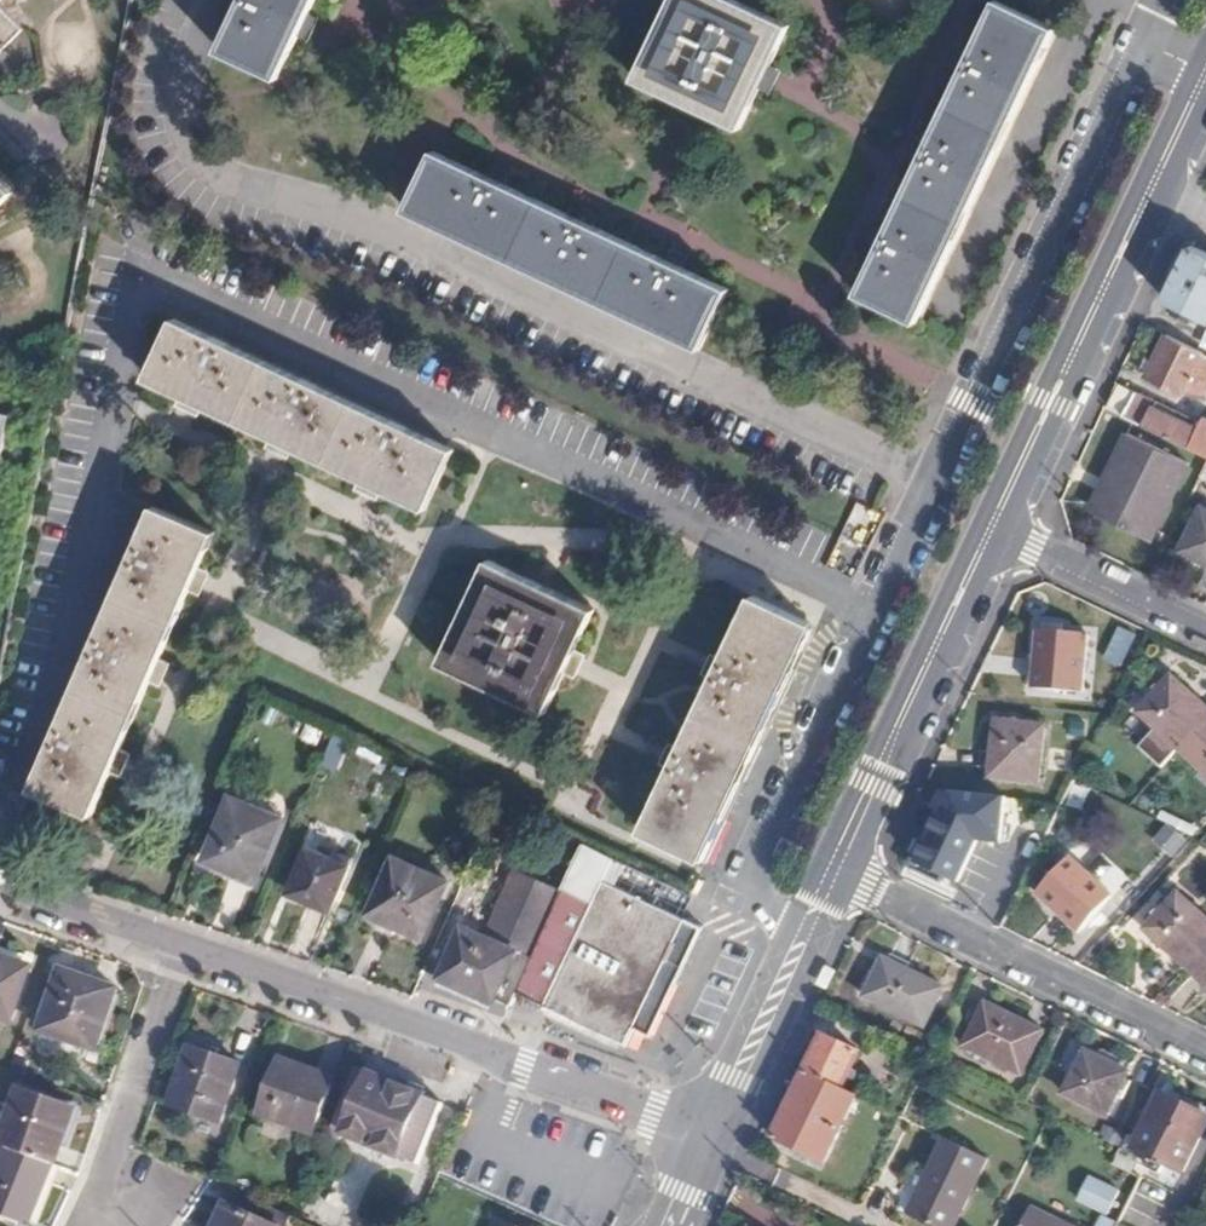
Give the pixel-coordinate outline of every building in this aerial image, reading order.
[(10,0),(0,0),(0,10),(10,0)] [(215,29),(207,46),(268,75),(289,30),(301,5),(303,0),(229,0),(215,29)] [(782,18),(745,0),(662,0),(628,70),(733,120),(754,78),(764,56),(782,18)] [(847,287),(908,314),(909,312),(1045,22),(1000,0),(983,0),(926,120),(914,145),(847,287)] [(24,36),(0,12),(0,60),(24,36)] [(692,339),(719,280),(673,258),(425,143),(397,202),(692,339)] [(0,180),(0,211),(15,195),(0,180)] [(1170,300),(1203,315),(1205,316),(1205,252),(1194,246),(1170,300)] [(427,510),(456,448),(175,318),(148,379),(427,510)] [(1148,378),(1186,396),(1187,392),(1200,398),(1205,397),(1205,351),(1168,333),(1148,378)] [(1115,385),(1105,405),(1127,415),(1136,395),(1115,385)] [(1205,454),(1205,417),(1203,423),(1137,393),(1136,395),(1127,415),(1205,454)] [(1153,540),(1190,463),(1130,433),(1097,502),(1101,516),(1153,540)] [(156,505),(32,787),(93,813),(217,533),(156,505)] [(1204,507),(1187,546),(1205,557),(1205,508),(1204,507)] [(445,662),(552,712),(600,608),(493,556),(445,662)] [(639,826),(697,854),(813,619),(753,589),(639,826)] [(1124,668),(1135,633),(1117,627),(1105,661),(1124,668)] [(1040,634),(1034,689),(1084,693),(1090,638),(1040,634)] [(1180,752),(1205,724),(1205,708),(1172,677),(1139,713),(1180,752)] [(1067,718),(1067,739),(1089,739),(1088,718),(1067,718)] [(996,721),(991,776),(1040,780),(1046,725),(996,721)] [(1205,776),(1205,724),(1180,752),(1205,776)] [(901,877),(954,901),(979,844),(1011,844),(1008,800),(941,791),(901,877)] [(258,879),(284,816),(234,796),(210,858),(258,879)] [(1178,859),(1188,840),(1163,825),(1152,845),(1178,859)] [(577,836),(559,880),(591,895),(600,876),(611,852),(577,836)] [(333,910),(351,865),(310,848),(292,892),(333,910)] [(1038,895),(1082,931),(1114,894),(1069,856),(1038,895)] [(425,934),(448,879),(395,857),(372,911),(425,934)] [(511,867),(481,935),(458,925),(436,976),(492,1001),(514,951),(527,956),(556,886),(511,867)] [(527,956),(513,988),(627,1041),(635,1025),(651,1032),(702,924),(600,876),(591,895),(559,880),(556,886),(527,956)] [(1146,926),(1190,964),(1205,946),(1205,913),(1179,889),(1146,926)] [(1190,964),(1205,978),(1205,946),(1190,964)] [(880,957),(862,993),(924,1024),(943,987),(880,957)] [(0,961),(0,1019),(8,1022),(27,969),(0,961)] [(113,994),(60,975),(39,1034),(92,1053),(113,994)] [(985,1001),(962,1046),(1020,1074),(1043,1028),(985,1001)] [(824,1034),(808,1070),(845,1087),(862,1052),(824,1034)] [(236,1068),(188,1051),(168,1107),(215,1125),(236,1068)] [(284,1052),(261,1109),(313,1131),(336,1074),(284,1052)] [(1084,1052),(1063,1095),(1105,1114),(1128,1072),(1084,1052)] [(357,1063),(328,1138),(342,1144),(344,1138),(373,1069),(357,1063)] [(373,1069),(344,1138),(397,1158),(425,1089),(373,1069)] [(808,1070),(775,1138),(826,1161),(857,1094),(845,1087),(808,1070)] [(1135,1148),(1153,1156),(1148,1168),(1161,1173),(1166,1163),(1183,1172),(1205,1124),(1205,1116),(1161,1094),(1135,1148)] [(0,1138),(0,1151),(3,1152),(50,1169),(62,1135),(55,1132),(61,1112),(15,1097),(0,1138)] [(909,1210),(944,1225),(957,1225),(989,1157),(945,1136),(909,1210)] [(0,1158),(0,1219),(19,1225),(29,1225),(51,1169),(50,1169),(3,1152),(0,1158)] [(1090,1177),(1079,1201),(1106,1214),(1119,1189),(1090,1177)] [(216,1225),(270,1225),(253,1218),(260,1203),(233,1190),(216,1225)] [(1133,1225),(1162,1225),(1170,1208),(1134,1191),(1120,1220),(1133,1225)] [(1023,1225),(1080,1225),(1033,1205),(1023,1225)]
